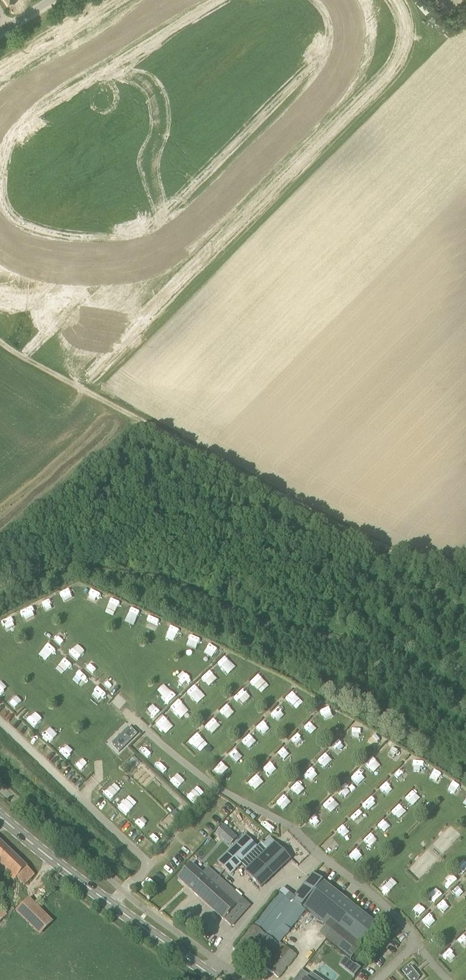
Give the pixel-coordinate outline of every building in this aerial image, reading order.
[(65,602),(73,598),(69,589),(60,593),(65,602)] [(40,602),(44,610),(53,606),(48,597),(40,602)] [(27,625),(34,621),(28,609),(21,612),(27,625)] [(129,609),(124,622),(133,625),(138,613),(129,609)] [(149,618),(143,630),(152,634),(157,621),(149,618)] [(2,624),(7,634),(13,632),(9,621),(2,624)] [(59,645),(66,638),(59,632),(52,638),(59,645)] [(78,660),(82,651),(74,647),(70,656),(78,660)] [(227,675),(235,668),(224,656),(216,663),(227,675)] [(91,661),(85,668),(91,673),(97,666),(91,661)] [(180,671),(174,677),(184,687),(190,681),(180,671)] [(207,672),(200,679),(208,687),(215,681),(207,672)] [(259,693),(268,685),(258,674),(249,682),(259,693)] [(103,683),(109,689),(116,682),(109,676),(103,683)] [(186,693),(193,701),(201,694),(193,686),(186,693)] [(96,687),(90,694),(100,702),(106,695),(96,687)] [(159,695),(167,703),(174,696),(167,688),(159,695)] [(242,688),(233,696),(244,708),(253,700),(242,688)] [(293,707),(298,701),(291,694),(285,700),(293,707)] [(15,708),(21,701),(15,695),(8,701),(15,708)] [(110,702),(117,709),(123,703),(117,696),(110,702)] [(178,700),(170,708),(181,719),(189,711),(178,700)] [(143,706),(153,717),(159,712),(149,701),(143,706)] [(220,708),(227,722),(239,717),(234,707),(230,709),(228,704),(220,708)] [(271,713),(281,723),(288,717),(277,707),(271,713)] [(33,713),(26,720),(34,728),(41,721),(33,713)] [(204,726),(215,737),(223,729),(212,718),(204,726)] [(310,721),(304,727),(314,737),(321,731),(310,721)] [(156,725),(161,731),(165,728),(160,722),(156,725)] [(42,735),(48,742),(55,736),(49,729),(42,735)] [(188,742),(204,756),(212,747),(196,733),(188,742)] [(289,743),(300,751),(304,746),(299,741),(303,737),(298,733),(289,743)] [(250,750),(254,744),(246,739),(242,744),(250,750)] [(332,748),(339,754),(346,747),(338,741),(332,748)] [(59,751),(64,757),(72,750),(66,744),(59,751)] [(138,751),(145,757),(152,750),(145,744),(138,751)] [(121,761),(128,756),(121,748),(115,753),(121,761)] [(234,748),(228,754),(238,764),(244,758),(234,748)] [(325,767),(332,761),(325,754),(319,760),(325,767)] [(75,767),(81,771),(85,765),(79,761),(75,767)] [(365,765),(369,771),(375,766),(372,761),(365,765)] [(162,762),(158,767),(163,771),(167,766),(162,762)] [(270,776),(278,770),(270,762),(263,768),(270,776)] [(310,781),(320,775),(315,767),(305,773),(310,781)] [(398,769),(392,775),(402,784),(408,778),(398,769)] [(428,778),(436,783),(441,774),(433,770),(428,778)] [(358,789),(367,781),(359,772),(350,780),(358,789)] [(176,773),(170,781),(178,787),(184,780),(176,773)] [(249,781),(257,790),(264,783),(256,774),(249,781)] [(115,786),(121,791),(130,782),(124,776),(115,786)] [(298,781),(291,788),(301,799),(308,792),(298,781)] [(385,782),(380,788),(388,796),(393,790),(385,782)] [(347,783),(338,793),(345,799),(354,789),(347,783)] [(412,805),(419,798),(412,791),(405,798),(412,805)] [(287,814),(294,806),(283,796),(276,804),(287,814)] [(371,797),(365,802),(372,809),(378,803),(371,797)] [(330,799),(323,805),(333,815),(340,809),(330,799)] [(392,810),(398,818),(405,813),(399,805),(392,810)] [(171,815),(177,821),(181,817),(175,811),(171,815)] [(355,812),(351,817),(359,824),(363,819),(355,812)] [(308,821),(317,831),(326,823),(317,813),(308,821)] [(384,819),(377,826),(384,833),(391,827),(384,819)] [(229,829),(224,825),(216,834),(221,838),(229,829)] [(345,838),(349,831),(340,825),(336,833),(345,838)] [(369,848),(376,841),(369,835),(363,841),(369,848)] [(241,864),(258,848),(246,836),(218,863),(230,875),(235,870),(230,866),(237,859),(241,864)] [(263,844),(268,849),(246,871),(261,887),(290,859),(275,843),(270,838),(263,844)] [(329,852),(335,847),(328,839),(322,844),(329,852)] [(28,868),(0,841),(0,871),(20,890),(35,875),(28,868)] [(462,875),(465,871),(465,865),(464,862),(456,868),(462,875)] [(202,875),(191,865),(179,879),(224,920),(242,900),(208,869),(202,875)] [(302,908),(323,882),(312,873),(294,896),(291,899),(292,900),(302,908)] [(449,886),(454,881),(450,877),(444,882),(449,886)] [(302,908),(306,910),(327,926),(331,921),(337,926),(326,940),(351,960),(379,927),(323,882),(302,908)] [(451,891),(459,898),(465,892),(457,885),(451,891)] [(294,896),(284,888),(280,893),(291,902),(292,900),(291,899),(294,896)] [(429,894),(432,900),(441,896),(438,890),(429,894)] [(280,943),(306,910),(302,908),(292,900),(291,902),(280,893),(279,893),(235,950),(263,972),(266,969),(279,978),(296,956),(280,943)] [(36,931),(48,918),(29,899),(17,911),(36,931)] [(296,925),(305,932),(307,929),(298,922),(296,925)] [(449,948),(442,955),(449,961),(456,955),(449,948)] [(409,979),(418,979),(407,967),(402,972),(409,979)] [(311,973),(309,976),(302,971),(295,979),(321,979),(311,973)]
